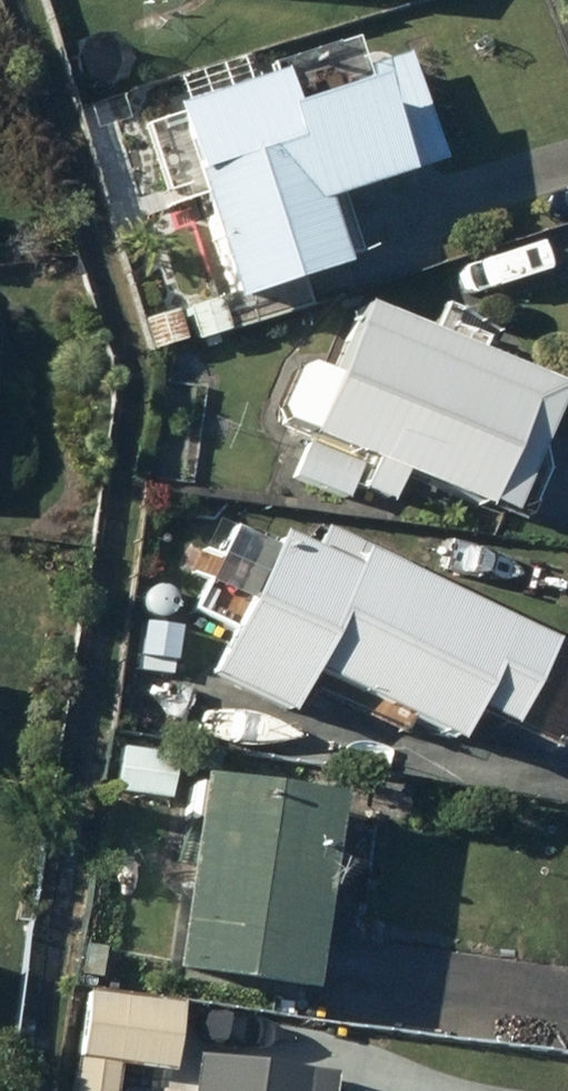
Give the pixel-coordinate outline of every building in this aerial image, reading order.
[(288,84),(179,118),(239,312),(349,278),(329,211),(413,185),(412,179),(447,168),(413,57),(373,69),(379,89),(297,114),(288,84)] [(220,303),(187,315),(198,344),(231,332),(220,303)] [(434,340),(360,308),(330,375),(312,367),(298,373),(279,415),(284,428),(316,442),(296,488),(346,509),(354,491),(395,509),(407,482),(447,499),(443,507),(486,525),(546,388),(480,360),(489,340),(498,344),(502,335),(447,311),(434,340)] [(144,324),(155,352),(186,340),(175,312),(144,324)] [(312,678),(360,701),(354,715),(400,737),(405,726),(463,754),(522,634),(369,560),(312,678)] [(197,826),(177,983),(317,1002),(343,808),(189,787),(184,825),(197,826)] [(86,950),(83,977),(104,980),(107,952),(86,950)] [(116,951),(111,985),(158,992),(163,958),(116,951)] [(75,1090),(119,1090),(122,1067),(178,1075),(188,1011),(89,996),(75,1090)] [(336,1076),(200,1060),(196,1090),(334,1090),(336,1076)]
